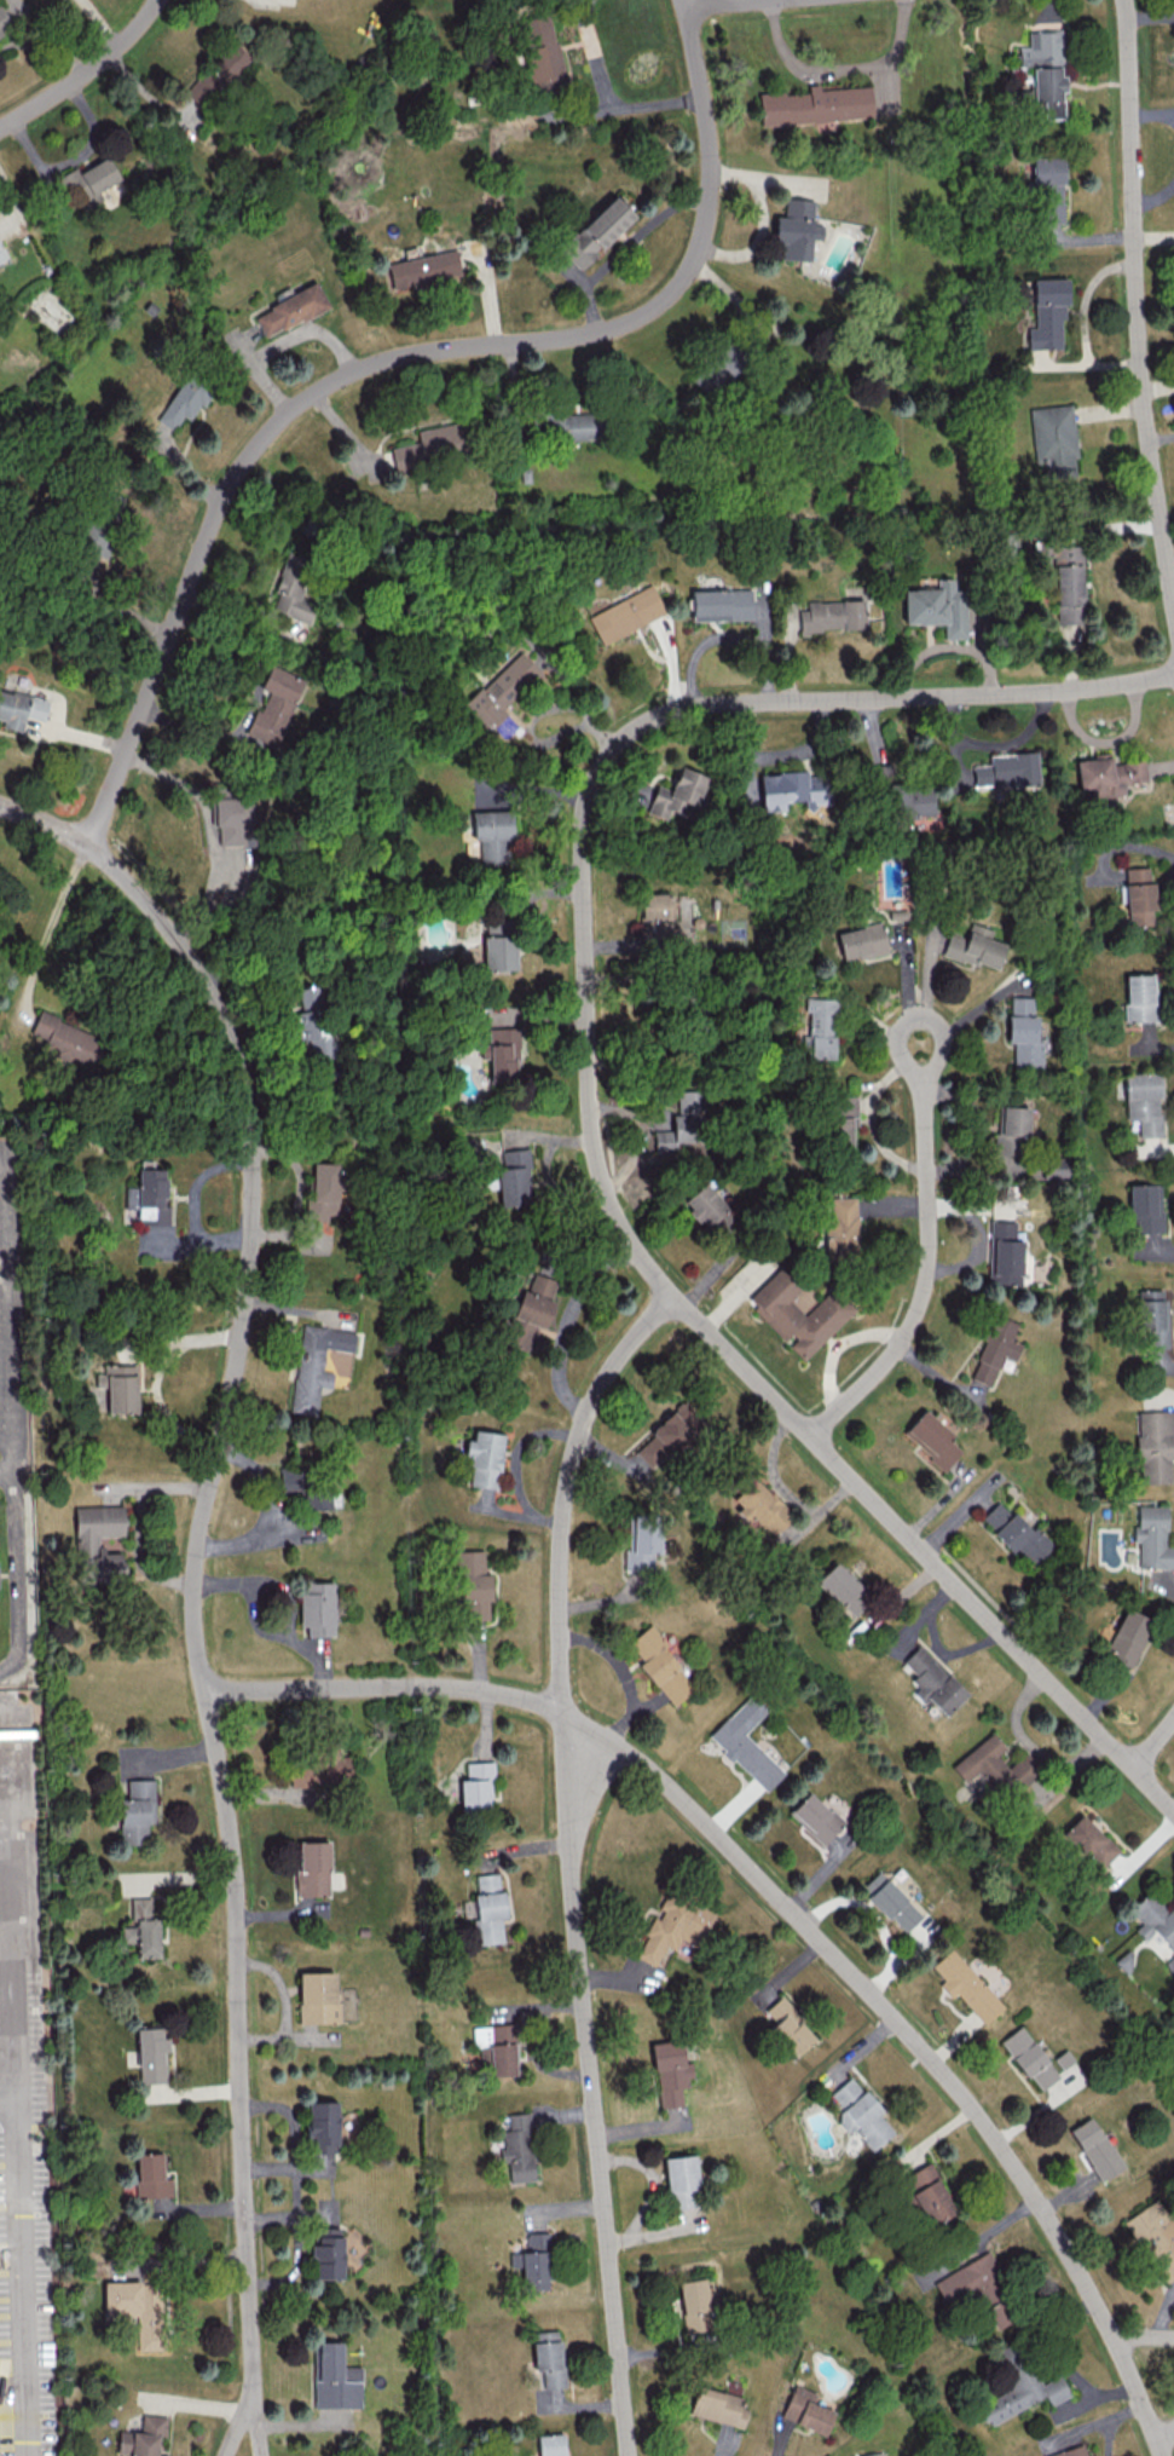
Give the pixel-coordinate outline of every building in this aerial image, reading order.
[(565,89),(551,12),(518,18),(532,95),(565,89)] [(1061,30),(1028,30),(1028,47),(1019,47),(1019,66),(1032,66),(1032,105),(1037,105),(1037,118),(1063,118),(1063,74),(1061,74),(1061,30)] [(761,125),(873,118),(870,85),(819,88),(818,84),(808,84),(809,91),(759,94),(761,125)] [(79,172),(75,166),(59,176),(79,210),(102,197),(99,191),(120,178),(106,156),(79,172)] [(1063,157),(1030,158),(1031,193),(1041,193),(1042,222),(1064,222),(1063,157)] [(635,216),(614,195),(559,248),(579,269),(635,216)] [(809,260),(810,238),(822,239),(822,225),(812,224),(813,200),(784,198),(784,216),(776,216),(774,258),(809,260)] [(387,263),(392,289),(461,275),(456,249),(387,263)] [(1033,279),(1033,327),(1026,327),(1027,348),(1065,348),(1064,278),(1033,279)] [(253,314),(266,338),(329,306),(316,281),(253,314)] [(156,419),(172,430),(183,415),(191,421),(209,393),(184,377),(156,419)] [(1077,478),(1072,404),(1029,407),(1033,462),(1043,461),(1044,480),(1077,478)] [(599,435),(599,411),(533,414),(533,437),(599,435)] [(390,447),(394,467),(468,452),(461,421),(416,430),(418,441),(390,447)] [(1056,624),(1084,623),(1081,545),(1053,546),(1056,624)] [(269,610),(309,622),(315,601),(302,597),(313,561),(286,553),(269,610)] [(904,624),(944,623),(944,638),(966,638),(965,589),(954,589),(954,578),(937,578),(937,588),(903,588),(904,624)] [(587,614),(601,644),(665,614),(652,585),(587,614)] [(691,590),(692,621),(752,619),(751,589),(691,590)] [(799,631),(866,628),(864,598),(806,601),(807,609),(798,609),(799,631)] [(462,705),(485,729),(542,674),(519,650),(462,705)] [(275,747),(306,681),(270,664),(259,689),(264,691),(244,733),(275,747)] [(24,716),(44,720),(48,699),(0,690),(0,718),(3,719),(1,727),(22,731),(24,716)] [(989,753),(989,764),(972,764),(973,787),(1038,785),(1036,752),(989,753)] [(1091,799),(1124,795),(1123,785),(1147,782),(1144,760),(1110,764),(1108,752),(1094,754),(1094,758),(1075,760),(1079,789),(1090,787),(1091,799)] [(656,784),(646,812),(666,819),(669,811),(689,819),(705,775),(679,766),(670,789),(656,784)] [(760,773),(761,810),(784,809),(784,801),(804,800),(805,806),(831,805),(830,775),(806,776),(806,771),(760,773)] [(933,786),(889,787),(890,812),(907,811),(908,816),(933,815),(933,786)] [(216,846),(252,845),(251,824),(260,824),(260,795),(215,796),(216,846)] [(506,839),(512,839),(511,810),(472,811),(473,841),(478,840),(479,864),(506,864),(506,839)] [(1125,867),(1127,925),(1153,925),(1152,867),(1125,867)] [(836,931),(841,960),(887,952),(882,922),(836,931)] [(942,953),(997,970),(1006,943),(990,937),(992,929),(970,922),(965,937),(949,932),(942,953)] [(482,936),(483,970),(515,970),(514,935),(482,936)] [(1124,974),(1125,1022),(1154,1021),(1153,973),(1124,974)] [(1034,996),(1009,996),(1008,1042),(1013,1043),(1013,1064),(1045,1065),(1045,1020),(1033,1019),(1034,996)] [(808,1058),(834,1058),(835,998),(804,997),(804,1010),(809,1011),(808,1058)] [(319,1032),(316,1009),(291,1012),(295,1042),(307,1040),(310,1057),(333,1054),(330,1030),(319,1032)] [(30,1033),(44,1038),(40,1047),(92,1065),(103,1036),(38,1012),(30,1033)] [(488,1028),(489,1086),(518,1085),(517,1028),(488,1028)] [(1161,1136),(1159,1073),(1124,1074),(1126,1120),(1138,1120),(1139,1137),(1161,1136)] [(654,1153),(673,1153),(673,1141),(700,1141),(700,1090),(677,1090),(677,1113),(672,1113),(672,1130),(653,1130),(654,1153)] [(856,1095),(827,1096),(828,1147),(851,1146),(851,1126),(857,1126),(856,1095)] [(501,1150),(502,1166),(496,1167),(500,1207),(532,1203),(526,1148),(501,1150)] [(338,1162),(310,1162),(309,1221),(327,1222),(327,1213),(337,1213),(338,1162)] [(166,1169),(138,1168),(137,1218),(153,1218),(153,1224),(169,1224),(169,1205),(164,1205),(166,1169)] [(683,1201),(708,1227),(728,1207),(704,1181),(683,1201)] [(1128,1184),(1130,1233),(1162,1232),(1161,1183),(1128,1184)] [(822,1217),(823,1259),(856,1258),(855,1196),(830,1197),(830,1217),(822,1217)] [(1015,1221),(988,1220),(987,1283),(1020,1284),(1021,1240),(1014,1240),(1015,1221)] [(802,1360),(856,1308),(833,1285),(803,1314),(789,1299),(801,1287),(781,1266),(745,1300),(786,1342),(785,1343),(802,1360)] [(1165,1288),(1136,1289),(1137,1347),(1166,1346),(1165,1288)] [(545,1328),(555,1300),(521,1289),(501,1346),(525,1355),(536,1325),(545,1328)] [(1016,1322),(993,1314),(969,1378),(990,1386),(1000,1356),(1014,1360),(1020,1344),(1010,1341),(1016,1322)] [(291,1411),(316,1414),(319,1386),(331,1388),(333,1372),(322,1371),(325,1348),(353,1352),(356,1331),(301,1325),(291,1411)] [(137,1413),(136,1364),(103,1365),(103,1372),(95,1372),(95,1387),(106,1387),(107,1413),(137,1413)] [(632,1448),(652,1470),(704,1422),(684,1400),(632,1448)] [(952,1434),(924,1408),(902,1432),(943,1469),(960,1450),(948,1439),(952,1434)] [(1172,1482),(1170,1410),(1136,1411),(1137,1483),(1172,1482)] [(468,1485),(497,1488),(502,1433),(474,1430),(473,1439),(466,1439),(464,1456),(471,1457),(468,1485)] [(773,1536),(793,1515),(751,1475),(728,1499),(749,1520),(753,1516),(773,1536)] [(303,1508),(329,1508),(329,1490),(303,1490),(303,1508)] [(979,1519),(1012,1552),(1015,1549),(1032,1565),(1050,1547),(1001,1498),(979,1519)] [(74,1507),(76,1580),(123,1579),(123,1552),(102,1552),(101,1536),(125,1536),(124,1505),(74,1507)] [(1135,1505),(1134,1542),(1138,1542),(1137,1567),(1173,1568),(1173,1545),(1165,1545),(1166,1506),(1135,1505)] [(660,1512),(632,1512),(631,1551),(625,1550),(624,1569),(653,1570),(653,1553),(659,1553),(660,1512)] [(456,1550),(458,1599),(466,1598),(467,1619),(491,1619),(489,1572),(484,1572),(483,1549),(456,1550)] [(816,1579),(851,1616),(872,1596),(837,1560),(816,1579)] [(334,1582),(299,1582),(300,1626),(306,1625),(306,1635),(335,1634),(334,1582)] [(1129,1667),(1152,1621),(1125,1607),(1102,1653),(1129,1667)] [(672,1706),(696,1687),(648,1625),(627,1642),(642,1661),(639,1663),(672,1706)] [(926,1698),(944,1715),(965,1694),(918,1645),(899,1663),(920,1684),(911,1692),(921,1703),(926,1698)] [(708,1736),(766,1792),(784,1772),(744,1734),(764,1712),(747,1695),(708,1736)] [(950,1766),(964,1782),(978,1770),(995,1791),(1013,1775),(996,1755),(1004,1748),(991,1732),(950,1766)] [(351,1755),(340,1755),(340,1751),(291,1751),(291,1784),(351,1785),(351,1755)] [(493,1810),(491,1761),(466,1762),(466,1779),(459,1779),(461,1811),(493,1810)] [(119,1799),(120,1844),(148,1843),(147,1822),(155,1822),(154,1779),(127,1780),(127,1799),(119,1799)] [(822,1844),(843,1822),(809,1790),(788,1812),(822,1844)] [(1099,1870),(1118,1850),(1080,1813),(1061,1833),(1099,1870)] [(296,1842),(298,1896),(329,1895),(328,1841),(296,1842)] [(904,1933),(922,1915),(878,1871),(860,1888),(904,1933)] [(503,1942),(500,1918),(505,1917),(500,1872),(474,1875),(477,1901),(463,1902),(465,1918),(471,1917),(474,1945),(503,1942)] [(636,1957),(660,1968),(674,1938),(698,1948),(714,1912),(666,1891),(658,1908),(636,1957)] [(1173,1953),(1173,1909),(1173,1907),(1166,1912),(1147,1891),(1128,1909),(1141,1923),(1135,1928),(1145,1939),(1154,1931),(1173,1953)] [(152,1918),(151,1897),(131,1897),(132,1919),(152,1918)] [(136,1919),(136,1925),(122,1926),(122,1941),(137,1941),(137,1957),(159,1957),(158,1918),(136,1919)] [(931,1965),(944,1979),(939,1983),(951,1997),(956,1993),(985,2024),(1004,2006),(951,1948),(931,1965)] [(335,1972),(298,1972),(299,2023),(340,2022),(339,1991),(335,1991),(335,1972)] [(764,2010),(775,2021),(769,2027),(796,2056),(818,2036),(780,1996),(764,2010)] [(490,2076),(515,2075),(514,2024),(472,2025),(473,2043),(479,2043),(479,2066),(490,2066),(490,2076)] [(1000,2040),(1039,2092),(1059,2076),(1021,2024),(1000,2040)] [(166,2037),(162,2037),(162,2027),(137,2027),(138,2084),(167,2083),(166,2037)] [(659,2108),(682,2105),(679,2083),(692,2081),(690,2061),(683,2062),(680,2039),(651,2043),(659,2108)] [(1062,2068),(1072,2060),(1064,2050),(1054,2058),(1062,2068)] [(830,2094),(845,2112),(836,2119),(849,2134),(854,2130),(871,2151),(893,2132),(878,2114),(881,2111),(852,2075),(830,2094)] [(336,2100),(306,2101),(308,2137),(313,2136),(313,2153),(338,2152),(336,2100)] [(510,2182),(535,2180),(528,2111),(507,2114),(508,2130),(502,2130),(504,2148),(499,2149),(501,2162),(507,2161),(510,2182)] [(1069,2130),(1101,2181),(1123,2167),(1091,2115),(1069,2130)] [(137,2197),(172,2196),(172,2177),(164,2177),(163,2152),(135,2153),(137,2197)] [(663,2158),(669,2209),(689,2207),(687,2190),(698,2188),(694,2154),(663,2158)] [(906,2174),(914,2190),(911,2192),(929,2226),(956,2212),(930,2161),(906,2174)] [(1165,2283),(1173,2277),(1173,2222),(1157,2197),(1123,2221),(1165,2283)] [(312,2279),(341,2279),(342,2227),(326,2227),(326,2236),(313,2235),(312,2279)] [(521,2250),(522,2289),(549,2288),(548,2231),(526,2232),(526,2250),(521,2250)] [(933,2280),(951,2315),(1006,2286),(988,2251),(933,2280)] [(161,2350),(159,2257),(123,2258),(124,2281),(103,2281),(104,2315),(137,2314),(138,2350),(161,2350)] [(683,2332),(715,2330),(711,2286),(705,2286),(704,2278),(679,2280),(683,2332)] [(532,2331),(534,2370),(543,2370),(544,2388),(563,2387),(561,2330),(532,2331)] [(314,2407),(361,2407),(360,2366),(342,2366),(341,2341),(318,2341),(318,2380),(313,2380),(314,2407)] [(1046,2396),(1050,2404),(1069,2395),(1060,2375),(1039,2385),(1030,2365),(1001,2378),(1007,2391),(978,2405),(987,2424),(1046,2396)] [(834,2410),(813,2403),(816,2392),(793,2384),(782,2419),(826,2433),(834,2410)] [(744,2426),(747,2408),(740,2407),(743,2394),(696,2385),(691,2416),(744,2426)] [(157,2435),(165,2436),(166,2415),(141,2414),(140,2431),(118,2430),(117,2453),(129,2454),(129,2455),(156,2455),(157,2435)] [(537,2434),(538,2455),(564,2455),(563,2433),(537,2434)] [(1086,2442),(1044,2455),(1091,2455),(1086,2442)]
